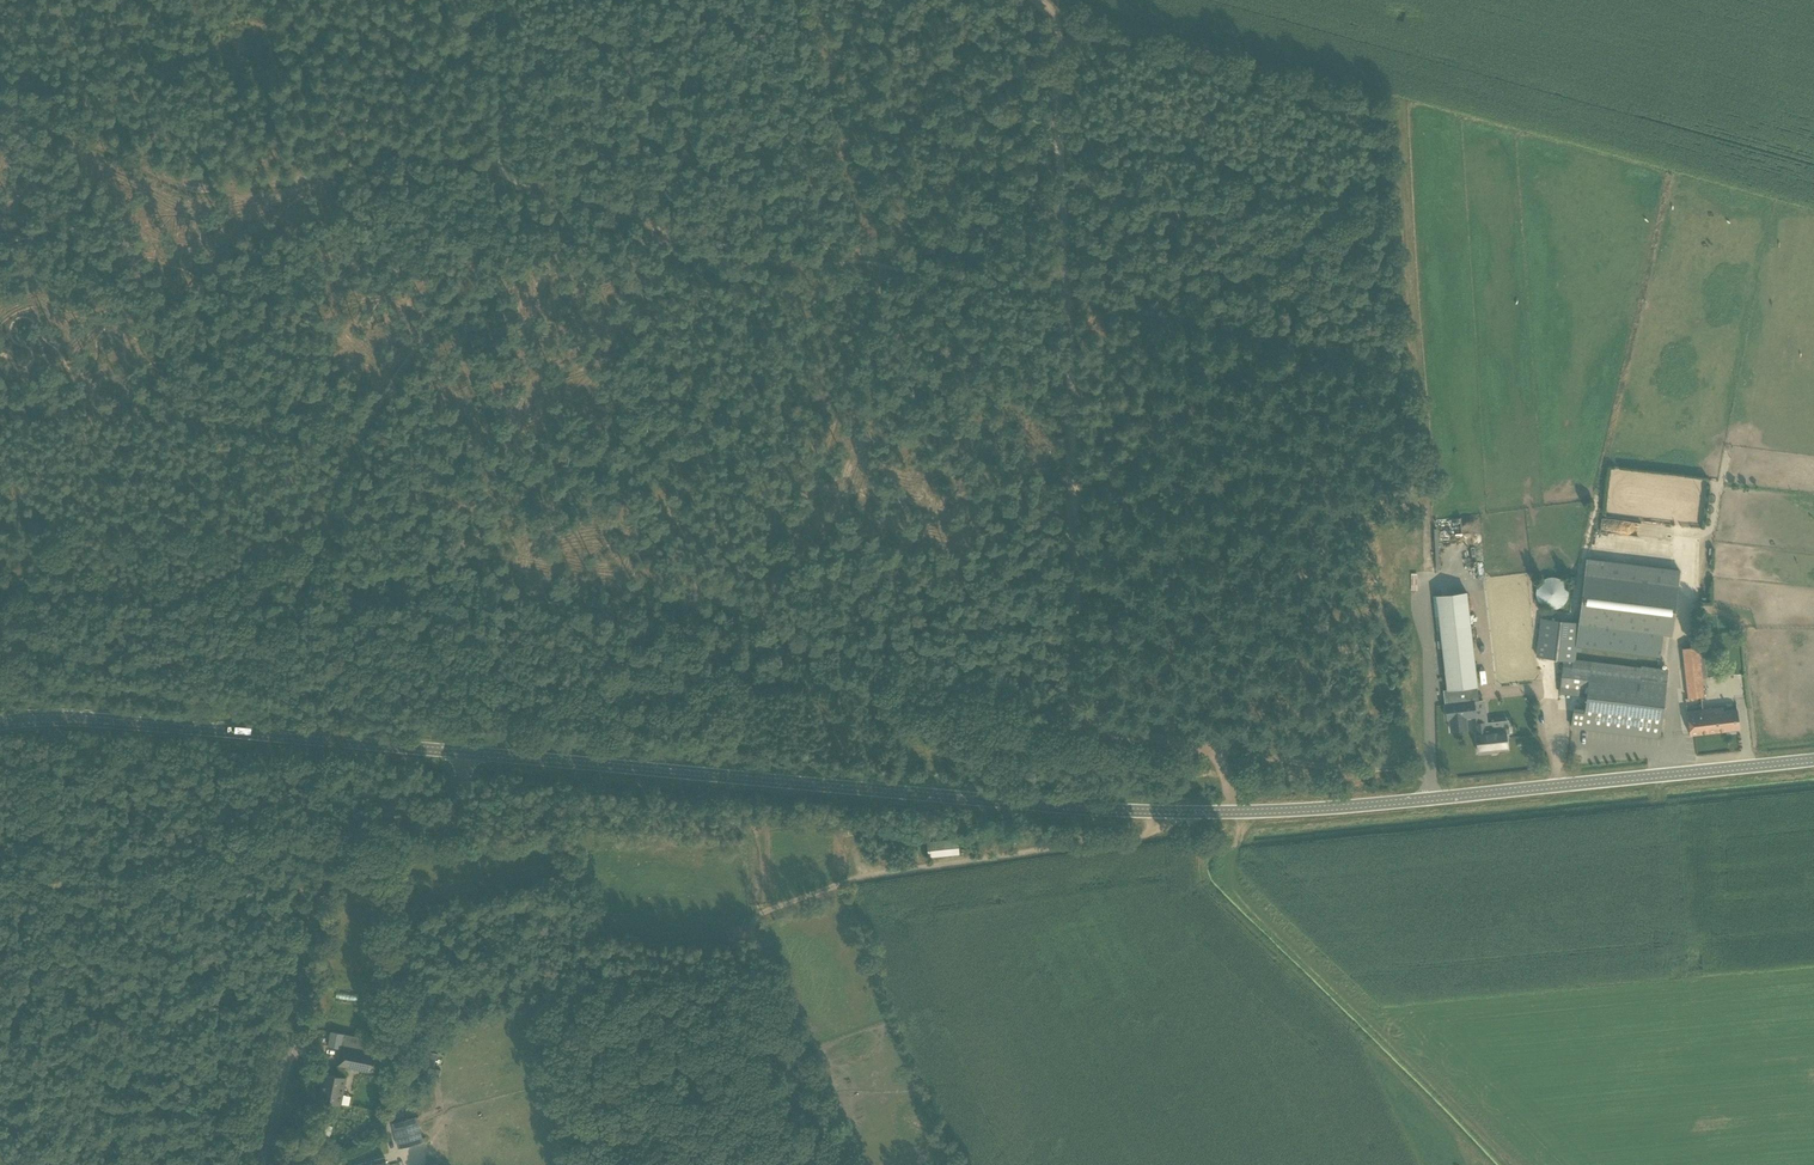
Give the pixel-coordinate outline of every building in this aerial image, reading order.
[(1462,533),(1480,532),(1480,518),(1461,519),(1462,533)] [(1601,518),(1601,529),(1617,530),(1617,519),(1601,518)] [(1580,622),(1671,633),(1679,571),(1588,559),(1580,622)] [(1550,610),(1552,610),(1555,609),(1558,608),(1560,607),(1562,606),(1564,604),(1566,602),(1567,599),(1568,597),(1569,594),(1568,591),(1568,588),(1566,584),(1564,582),(1562,580),(1560,579),(1558,578),(1554,577),(1553,577),(1550,577),(1546,578),(1542,580),(1540,582),(1537,586),(1536,590),(1536,592),(1536,595),(1537,598),(1538,601),(1540,603),(1541,605),(1543,607),(1545,608),(1548,609),(1550,610)] [(1466,592),(1436,596),(1449,704),(1445,704),(1447,719),(1450,719),(1451,731),(1466,729),(1465,717),(1475,716),(1474,701),(1468,701),(1467,687),(1477,686),(1466,592)] [(1640,664),(1639,667),(1576,661),(1579,622),(1541,619),(1538,656),(1564,659),(1560,692),(1584,694),(1583,711),(1573,710),(1571,727),(1659,738),(1666,667),(1640,664)] [(1699,656),(1684,658),(1688,698),(1704,697),(1699,656)] [(1688,723),(1690,734),(1739,729),(1738,717),(1736,709),(1724,712),(1723,707),(1687,712),(1688,723)] [(1475,724),(1479,751),(1506,748),(1504,731),(1487,733),(1485,722),(1475,724)] [(573,835),(572,844),(580,844),(581,836),(573,835)] [(957,838),(927,839),(928,855),(958,854),(957,838)] [(328,1043),(327,1046),(341,1049),(338,1065),(349,1068),(374,1072),(377,1053),(363,1050),(366,1038),(330,1031),(328,1043)] [(320,1099),(340,1103),(345,1077),(323,1073),(320,1084),(323,1085),(320,1099)] [(749,1098),(723,1105),(724,1109),(750,1103),(749,1098)] [(392,1123),(398,1148),(426,1141),(425,1137),(422,1138),(417,1117),(392,1123)]
